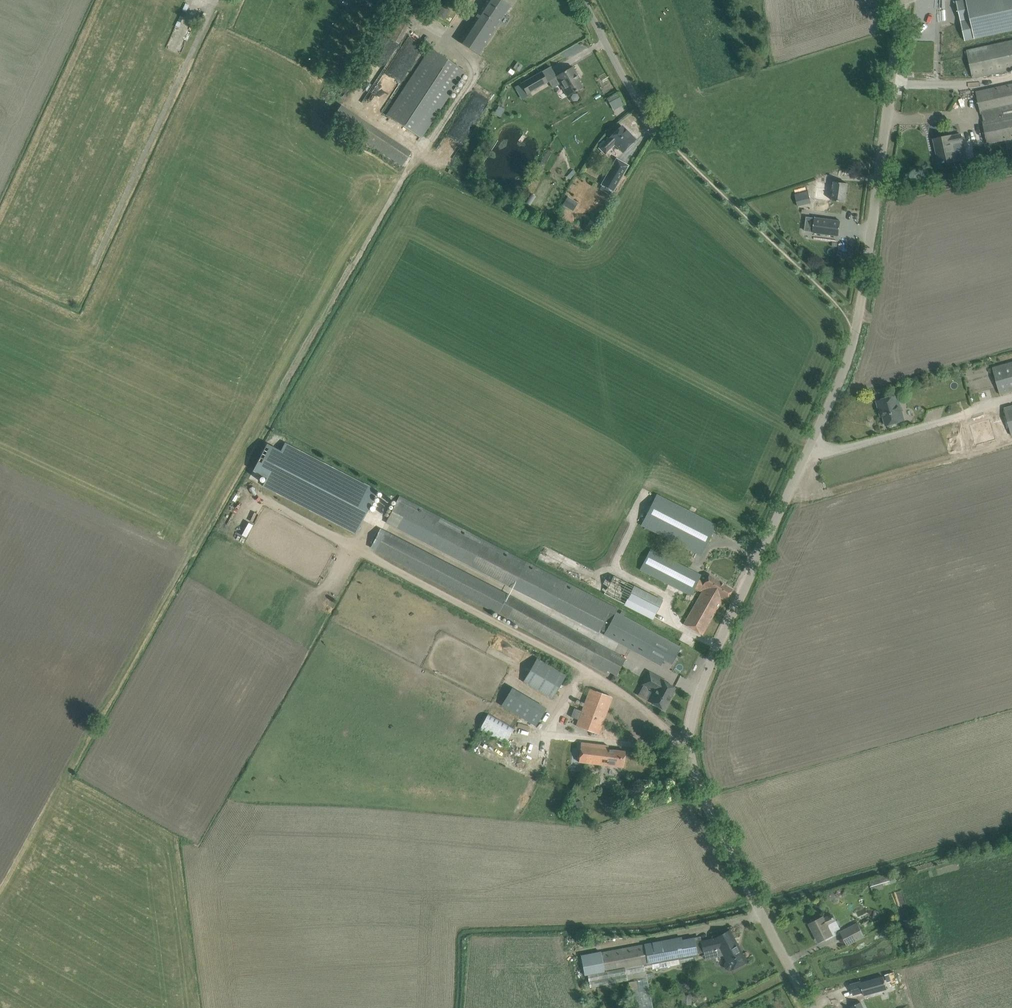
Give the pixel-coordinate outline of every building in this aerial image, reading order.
[(510,5),(502,0),(487,0),(460,42),(478,54),(510,5)] [(956,1),(965,41),(1011,31),(1011,0),(962,0),(956,1)] [(1011,70),(1011,41),(968,50),(974,78),(1011,70)] [(387,115),(421,138),(465,71),(431,48),(387,115)] [(573,66),(567,70),(556,76),(568,96),(583,87),(575,75),(577,74),(573,66)] [(541,73),(521,85),(525,91),(527,94),(547,83),(541,73)] [(975,92),(987,145),(1011,140),(1011,84),(975,92)] [(467,120),(463,127),(469,131),(486,106),(472,96),(465,106),(471,111),(465,119),(467,120)] [(359,137),(402,166),(412,152),(368,123),(359,137)] [(611,148),(614,144),(623,153),(636,139),(622,124),(608,138),(609,138),(605,142),(605,141),(598,148),(605,154),(611,148)] [(951,136),(934,139),(939,164),(956,160),(953,144),(963,142),(961,135),(951,137),(951,136)] [(614,191),(629,165),(617,157),(601,184),(614,191)] [(848,184),(834,182),(833,190),(817,188),(816,198),(835,201),(845,202),(848,184)] [(795,194),(796,199),(803,197),(804,205),(811,203),(808,191),(795,194)] [(573,210),(577,203),(569,198),(565,205),(573,210)] [(815,217),(813,233),(839,236),(841,221),(815,217)] [(1011,391),(1011,362),(993,367),(1000,395),(1011,391)] [(895,424),(895,423),(904,421),(897,394),(876,400),(880,417),(883,416),(886,425),(889,425),(890,426),(894,425),(895,424)] [(1004,408),(1011,436),(1011,435),(1011,406),(1004,408)] [(267,478),(263,486),(355,533),(377,490),(285,443),(281,451),(267,444),(253,471),(267,478)] [(658,495),(643,523),(702,555),(717,526),(658,495)] [(398,501),(386,522),(599,632),(600,629),(607,632),(617,613),(619,608),(400,496),(398,501)] [(499,612),(618,676),(627,659),(386,530),(386,531),(380,528),(378,532),(377,531),(372,542),(373,543),(373,544),(375,545),(374,549),(377,550),(376,550),(498,614),(499,612)] [(639,570),(642,571),(640,574),(654,581),(656,577),(687,594),(698,574),(650,548),(639,570)] [(723,598),(726,600),(733,589),(709,575),(704,582),(700,580),(695,588),(701,591),(700,594),(701,594),(684,624),(703,635),(723,598)] [(670,616),(667,608),(661,605),(663,601),(614,576),(605,594),(652,618),(651,621),(664,628),(670,616)] [(607,632),(605,635),(661,665),(664,659),(672,663),(681,647),(617,613),(607,632)] [(568,672),(559,667),(558,670),(537,658),(523,682),(552,699),(568,672)] [(677,687),(649,672),(642,685),(653,690),(648,700),(666,709),(673,696),(672,695),(677,687)] [(496,703),(503,707),(498,717),(514,727),(520,717),(539,727),(549,709),(505,685),(496,703)] [(581,710),(574,708),(571,716),(578,719),(576,725),(599,734),(613,697),(589,689),(581,710)] [(507,743),(515,729),(489,715),(482,729),(507,743)] [(581,742),(579,762),(614,766),(624,767),(625,751),(621,751),(608,749),(609,746),(599,744),(581,742)] [(594,778),(590,790),(597,792),(601,780),(594,778)] [(873,891),(885,888),(884,885),(891,883),(889,875),(870,880),(873,891)] [(819,919),(810,923),(819,941),(826,938),(827,940),(833,937),(837,935),(835,931),(831,924),(836,921),(833,914),(824,919),(823,917),(819,919)] [(847,944),(865,936),(858,923),(841,932),(847,944)] [(732,969),(737,966),(746,961),(730,931),(717,937),(701,943),(704,952),(720,947),(727,960),(726,961),(724,963),(724,966),(725,969),(728,971),(731,970),(732,970),(732,969)] [(581,955),(585,975),(588,975),(590,987),(598,986),(628,980),(628,982),(629,982),(634,1007),(653,1007),(646,971),(645,971),(644,964),(652,963),(653,969),(656,968),(656,971),(682,966),(681,962),(682,962),(693,959),(693,955),(698,954),(694,938),(681,940),(681,937),(602,952),(601,951),(584,954),(581,955)] [(861,982),(861,983),(863,992),(864,995),(870,994),(887,989),(887,987),(884,976),(865,981),(861,982)]
